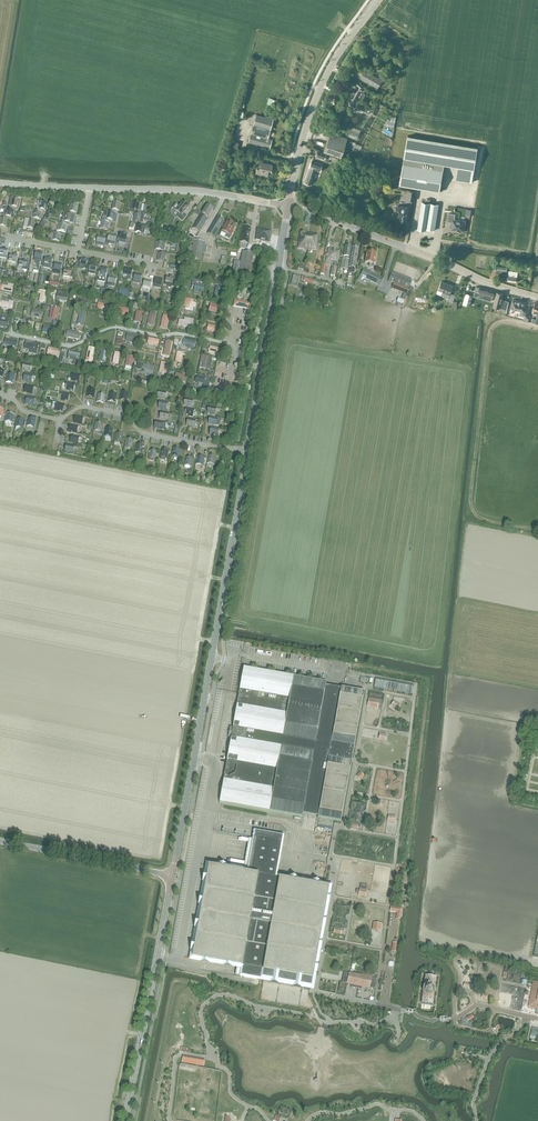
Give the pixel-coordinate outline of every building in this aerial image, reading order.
[(376,91),(382,80),(362,69),(357,77),(369,84),(367,86),(376,91)] [(357,84),(350,96),(356,100),(358,98),(361,99),(363,99),(365,95),(364,93),(361,91),(362,90),(364,92),(365,89),(363,88),(357,84)] [(347,101),(346,102),(354,106),(355,107),(353,110),(356,112),(357,110),(361,113),(363,110),(369,113),(371,110),(365,106),(358,102),(356,101),(356,100),(350,96),(349,96),(347,101)] [(256,115),(255,117),(248,142),(269,148),(272,139),(268,138),(273,120),(256,115)] [(324,150),(327,151),(340,156),(347,138),(331,132),(324,150)] [(478,147),(457,144),(408,135),(399,185),(440,192),(444,164),(453,166),(457,167),(455,179),(472,182),(478,147)] [(239,143),(230,140),(227,148),(236,151),(239,143)] [(326,153),(327,151),(324,150),(323,152),(317,150),(315,156),(324,159),(327,153),(326,153)] [(340,157),(332,154),(331,157),(335,159),(334,161),(338,162),(340,157)] [(309,168),(304,182),(306,182),(306,184),(307,184),(308,183),(310,184),(316,170),(319,171),(322,165),(311,161),(309,167),(309,168)] [(271,169),(272,164),(261,162),(259,168),(257,168),(255,173),(267,176),(268,169),(271,169)] [(20,200),(16,200),(16,197),(11,196),(9,206),(18,208),(20,200)] [(439,204),(430,203),(431,200),(426,199),(426,203),(421,202),(417,229),(426,230),(426,229),(435,230),(439,204)] [(40,200),(40,201),(38,201),(37,208),(46,210),(48,203),(44,202),(45,201),(40,200)] [(182,200),(178,205),(176,203),(173,207),(179,212),(176,216),(182,221),(187,215),(183,212),(188,205),(182,200)] [(113,201),(113,202),(111,209),(119,210),(120,203),(117,203),(117,201),(113,201)] [(142,204),(140,203),(133,202),(131,209),(138,210),(138,211),(141,212),(142,204)] [(77,213),(78,205),(71,204),(69,211),(77,213)] [(200,214),(192,227),(199,232),(207,218),(205,217),(206,215),(208,216),(213,209),(207,205),(201,214),(200,214)] [(400,206),(397,206),(396,210),(400,210),(399,219),(406,221),(408,207),(400,206)] [(4,208),(2,215),(12,217),(13,217),(14,210),(10,209),(10,208),(6,207),(5,207),(5,208),(4,208)] [(42,212),(40,212),(40,210),(32,209),(31,218),(34,218),(40,219),(42,212)] [(102,217),(102,219),(108,220),(109,219),(114,220),(115,213),(105,211),(104,214),(102,217)] [(63,213),(61,220),(63,221),(71,223),(73,223),(75,216),(72,215),(65,214),(63,213)] [(452,222),(451,229),(464,231),(465,221),(454,220),(455,214),(449,213),(447,221),(452,222)] [(144,215),(142,215),(134,214),(133,220),(140,221),(140,222),(143,223),(144,215)] [(1,218),(0,221),(0,225),(7,226),(8,219),(3,218),(4,217),(1,217),(0,218),(1,218)] [(214,237),(224,221),(217,217),(207,232),(214,237)] [(33,220),(29,219),(27,219),(25,227),(35,229),(36,222),(32,221),(33,220)] [(108,221),(108,220),(102,219),(101,221),(100,228),(108,229),(109,223),(105,222),(106,221),(108,221)] [(232,231),(234,226),(232,225),(232,224),(230,223),(229,224),(226,222),(221,231),(224,233),(223,235),(229,239),(233,232),(232,231)] [(65,232),(67,225),(59,223),(57,230),(65,232)] [(145,226),(144,226),(136,225),(135,231),(139,232),(138,235),(144,236),(145,229),(145,226)] [(247,243),(250,227),(243,226),(240,242),(247,243)] [(269,242),(271,230),(257,228),(255,243),(259,244),(260,240),(269,242)] [(120,232),(120,236),(118,236),(117,239),(119,239),(118,242),(125,243),(126,241),(127,233),(120,232)] [(316,250),(318,235),(313,235),(313,234),(300,232),(298,248),(316,250)] [(59,242),(61,234),(53,233),(52,240),(59,242)] [(106,239),(105,243),(109,244),(109,243),(114,245),(116,235),(109,233),(109,237),(107,237),(106,239)] [(105,243),(106,239),(105,239),(106,237),(98,235),(97,243),(104,244),(104,243),(105,243)] [(192,243),(189,258),(201,260),(202,252),(203,245),(204,242),(191,240),(191,243),(192,243)] [(166,244),(164,243),(160,242),(156,241),(155,248),(162,250),(164,251),(166,244)] [(348,270),(349,260),(349,257),(350,257),(352,247),(345,246),(344,256),(346,256),(346,259),(342,259),(341,269),(348,270)] [(352,248),(350,262),(348,273),(354,274),(356,263),(358,249),(352,248)] [(326,260),(326,265),(327,265),(326,266),(331,267),(330,276),(335,277),(337,267),(337,262),(338,262),(340,251),(329,249),(328,252),(327,252),(326,260)] [(9,261),(8,262),(15,264),(16,262),(17,255),(18,251),(11,250),(10,253),(9,261)] [(34,258),(34,261),(41,262),(41,260),(43,252),(36,251),(34,258)] [(242,251),(240,262),(234,261),(232,272),(238,273),(249,275),(253,253),(242,251)] [(374,267),(376,253),(367,251),(365,263),(370,263),(369,267),(374,267)] [(164,261),(165,254),(158,253),(156,260),(164,261)] [(44,264),(43,266),(50,268),(51,265),(52,258),(45,256),(44,264)] [(80,258),(79,265),(78,268),(82,269),(83,268),(86,269),(88,259),(80,258)] [(20,259),(18,266),(23,267),(22,270),(28,271),(29,262),(27,261),(27,260),(20,259)] [(60,271),(62,264),(55,262),(54,270),(60,271)] [(90,264),(89,272),(88,273),(95,275),(96,273),(97,265),(90,264)] [(100,267),(97,281),(105,282),(108,269),(100,267)] [(131,275),(130,275),(132,268),(125,267),(123,274),(127,275),(127,279),(130,280),(131,275)] [(63,275),(63,276),(72,278),(74,271),(71,271),(72,269),(65,268),(63,275)] [(381,285),(384,278),(365,268),(361,275),(381,285)] [(516,282),(516,279),(517,272),(508,271),(507,281),(516,282)] [(407,294),(412,280),(413,280),(392,272),(389,281),(395,283),(393,288),(407,294)] [(134,273),(133,280),(132,282),(140,284),(140,281),(141,274),(134,273)] [(175,278),(173,278),(173,276),(166,275),(165,285),(168,285),(168,286),(168,287),(169,287),(170,287),(171,287),(172,286),(174,286),(175,278)] [(109,276),(108,283),(108,285),(115,287),(116,277),(109,276)] [(155,277),(153,287),(160,288),(162,278),(155,277)] [(305,278),(301,277),(300,281),(304,282),(314,285),(315,281),(305,278)] [(144,279),(144,280),(142,279),(142,282),(143,282),(143,286),(142,289),(150,290),(151,290),(152,283),(150,283),(151,280),(144,279)] [(194,280),(193,283),(195,284),(194,290),(204,292),(205,286),(204,285),(205,282),(194,280)] [(438,290),(442,292),(441,295),(448,298),(447,301),(452,303),(455,295),(450,293),(453,286),(442,281),(438,290)] [(14,284),(8,283),(8,286),(2,285),(1,291),(12,293),(14,284)] [(35,287),(31,286),(30,288),(23,287),(22,293),(33,295),(35,287)] [(477,286),(474,296),(477,297),(482,299),(491,301),(492,297),(492,296),(493,297),(495,291),(477,286)] [(215,294),(219,294),(218,296),(219,297),(221,297),(225,297),(227,289),(217,287),(217,288),(216,288),(215,294)] [(47,292),(38,290),(37,293),(40,294),(39,302),(45,303),(47,292)] [(62,292),(58,291),(56,300),(67,302),(68,296),(61,294),(62,292)] [(495,301),(493,306),(499,308),(506,310),(509,301),(501,299),(502,293),(497,292),(495,301)] [(466,293),(463,304),(470,306),(473,295),(466,293)] [(91,299),(88,298),(88,301),(77,299),(76,305),(89,308),(91,299)] [(185,301),(183,306),(186,306),(186,309),(193,311),(194,307),(195,308),(196,304),(195,303),(192,303),(193,300),(185,298),(185,301)] [(514,299),(513,299),(513,300),(511,308),(512,308),(513,309),(515,310),(516,309),(521,311),(520,315),(528,317),(530,308),(526,307),(527,303),(522,302),(522,301),(521,301),(519,301),(513,299),(514,299)] [(9,300),(8,302),(0,301),(0,307),(13,310),(14,301),(9,300)] [(109,305),(98,303),(97,309),(100,310),(100,311),(101,311),(101,312),(103,312),(104,312),(105,311),(107,312),(109,305)] [(58,306),(46,304),(46,307),(51,308),(49,318),(55,319),(58,306)] [(223,306),(213,304),(212,310),(221,312),(223,306)] [(129,309),(119,307),(117,313),(128,316),(129,309)] [(39,311),(32,310),(31,316),(42,319),(43,311),(39,310),(39,311)] [(143,312),(136,311),(134,322),(140,323),(143,312)] [(156,312),(151,311),(150,313),(149,313),(147,324),(154,326),(156,315),(155,314),(156,312)] [(169,313),(164,312),(163,315),(160,327),(167,328),(169,316),(169,313)] [(86,314),(79,313),(77,324),(83,325),(86,314)] [(7,328),(8,325),(10,317),(0,315),(0,327),(7,328)] [(194,319),(185,317),(184,320),(179,319),(178,326),(189,328),(190,325),(192,325),(194,319)] [(34,322),(29,321),(28,323),(21,322),(21,325),(22,325),(21,328),(32,330),(34,322)] [(218,333),(219,327),(208,325),(207,331),(218,333)] [(52,334),(53,328),(42,326),(42,328),(45,329),(44,332),(52,334)] [(138,335),(127,333),(125,341),(129,342),(130,343),(132,343),(133,343),(136,343),(138,335)] [(160,340),(148,337),(147,344),(158,346),(160,340)] [(18,341),(6,338),(4,345),(16,347),(18,341)] [(184,339),(183,345),(186,346),(186,347),(187,348),(188,349),(189,349),(190,348),(191,347),(195,348),(196,342),(184,339)] [(172,341),(166,340),(163,355),(169,357),(172,341)] [(38,345),(27,343),(26,349),(37,352),(38,345)] [(220,355),(221,348),(210,346),(209,352),(220,355)] [(59,349),(48,347),(46,355),(54,357),(54,358),(57,359),(59,349)] [(95,348),(88,347),(86,358),(92,359),(95,348)] [(108,351),(101,350),(99,361),(105,362),(108,351)] [(80,353),(69,351),(67,359),(74,361),(73,363),(78,364),(80,353)] [(121,354),(114,352),(112,363),(118,365),(121,354)] [(136,357),(127,355),(125,366),(126,366),(125,368),(131,370),(131,367),(132,367),(133,362),(135,363),(136,357)] [(200,362),(199,367),(202,368),(202,367),(207,368),(207,369),(210,370),(212,358),(210,357),(201,355),(200,362)] [(30,371),(31,365),(23,363),(22,370),(30,371)] [(138,363),(136,369),(140,370),(142,370),(141,373),(152,375),(154,367),(143,364),(142,367),(142,364),(138,363)] [(31,382),(33,374),(25,373),(23,380),(31,382)] [(79,382),(80,375),(72,373),(71,380),(79,382)] [(182,374),(175,373),(174,381),(186,383),(187,376),(186,375),(182,374)] [(13,384),(14,376),(7,374),(6,382),(13,384)] [(196,376),(195,382),(203,384),(202,389),(207,390),(208,390),(210,379),(196,376)] [(74,391),(75,383),(67,382),(66,389),(74,391)] [(32,393),(33,386),(26,385),(24,392),(32,393)] [(94,397),(95,390),(88,388),(87,396),(94,397)] [(165,399),(166,392),(159,391),(157,398),(165,399)] [(68,401),(70,394),(62,392),(61,399),(68,401)] [(116,401),(117,394),(110,392),(108,400),(116,401)] [(127,401),(128,393),(122,392),(120,399),(127,401)] [(104,403),(106,395),(99,394),(97,402),(104,403)] [(33,405),(35,398),(27,397),(26,403),(33,405)] [(192,406),(193,399),(185,398),(183,405),(192,406)] [(166,409),(168,402),(160,401),(159,408),(166,409)] [(63,411),(65,405),(56,403),(55,409),(63,411)] [(215,415),(216,408),(209,406),(207,413),(215,415)] [(193,416),(194,409),(186,408),(185,415),(193,416)] [(168,420),(170,413),(162,411),(161,418),(168,420)] [(13,423),(14,415),(7,413),(6,421),(13,423)] [(83,424),(84,417),(76,416),(75,422),(83,424)] [(216,425),(217,418),(210,417),(209,424),(216,425)] [(35,427),(37,419),(29,418),(28,426),(35,427)] [(195,427),(196,420),(188,418),(187,425),(195,427)] [(23,428),(24,420),(18,419),(16,427),(23,428)] [(163,429),(164,422),(157,421),(155,428),(163,429)] [(103,431),(104,424),(97,422),(95,430),(103,431)] [(77,433),(79,426),(71,424),(70,432),(77,433)] [(218,435),(219,429),(212,427),(211,434),(218,435)] [(113,437),(114,429),(107,428),(105,436),(113,437)] [(123,443),(124,434),(117,433),(116,442),(123,443)] [(79,443),(80,437),(72,435),(71,442),(79,443)] [(133,448),(135,440),(127,438),(126,447),(133,448)] [(73,453),(75,446),(67,444),(66,451),(73,453)] [(143,453),(145,446),(138,444),(136,452),(143,453)] [(180,457),(181,450),(174,448),(173,456),(180,457)] [(157,459),(158,452),(151,450),(150,458),(157,459)] [(168,458),(170,451),(162,450),(161,457),(168,458)] [(215,465),(217,456),(210,455),(208,463),(215,465)] [(204,465),(205,458),(198,456),(197,464),(204,465)] [(193,466),(194,459),(187,457),(185,465),(193,466)] [(337,688),(325,686),(326,683),(243,668),(233,726),(233,728),(232,728),(230,737),(232,737),(231,738),(227,761),(220,803),(302,818),(303,814),(318,817),(318,818),(341,822),(364,692),(341,688),(341,689),(337,688)] [(369,699),(368,707),(378,709),(379,701),(369,699)] [(401,704),(394,700),(391,706),(397,710),(401,704)] [(387,735),(380,733),(378,740),(386,741),(387,735)] [(364,776),(361,772),(356,776),(359,780),(364,776)] [(365,804),(352,801),(348,822),(351,823),(350,828),(357,829),(358,824),(361,825),(365,804)] [(193,954),(192,957),(242,966),(240,976),(261,980),(311,989),(317,954),(329,886),(276,877),(283,836),(254,830),(253,839),(249,839),(244,870),(247,871),(247,873),(208,866),(193,954)] [(367,890),(359,889),(358,896),(365,898),(367,890)] [(391,907),(390,912),(397,913),(396,919),(401,920),(403,908),(391,907)] [(382,924),(373,922),(372,930),(381,931),(382,924)] [(343,977),(342,982),(347,983),(347,984),(351,985),(351,987),(361,989),(362,987),(369,988),(375,989),(377,979),(371,978),(371,977),(372,973),(362,972),(361,975),(344,972),(343,977)] [(437,977),(425,975),(421,1003),(433,1005),(437,977)] [(528,1007),(537,1009),(537,982),(533,981),(528,1007)] [(183,1058),(182,1062),(204,1066),(204,1062),(183,1058)]
